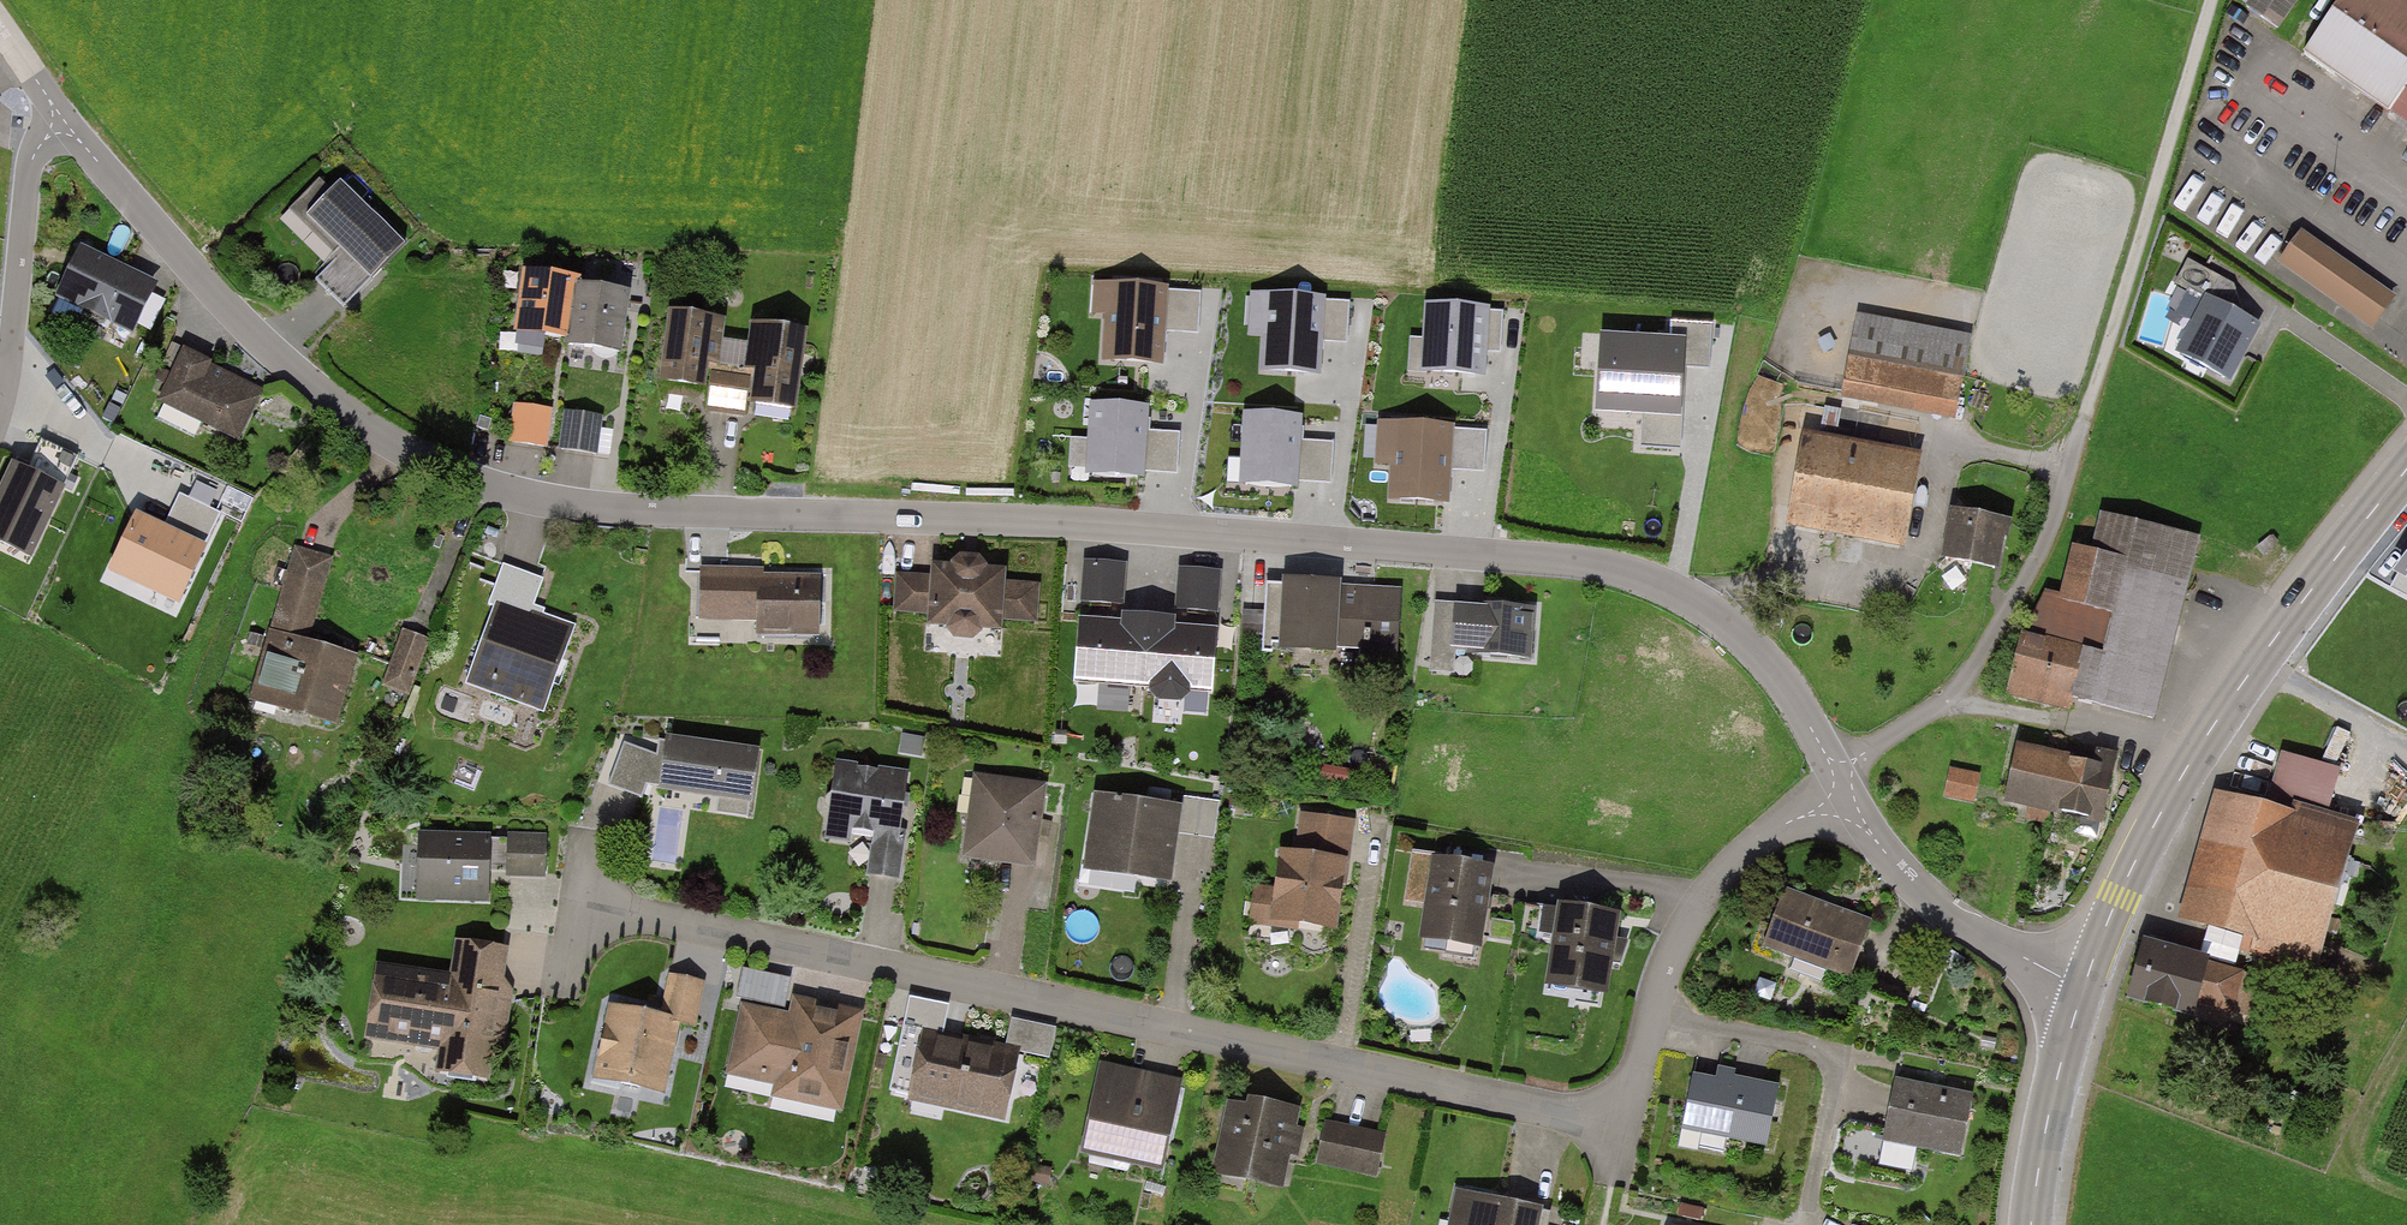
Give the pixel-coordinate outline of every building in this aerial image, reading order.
[(2283,25),(2301,0),(2248,0),(2283,25)] [(2394,0),(2343,0),(2308,51),(2406,119),(2406,9),(2394,0)] [(405,255),(339,191),(309,223),(344,257),(321,279),(352,309),(405,255)] [(2390,297),(2302,234),(2281,262),(2370,326),(2390,297)] [(158,276),(78,240),(54,294),(134,330),(158,276)] [(572,281),(518,273),(509,330),(565,338),(564,345),(622,353),(631,296),(571,287),(572,281)] [(1168,288),(1169,284),(1109,279),(1103,357),(1162,362),(1165,333),(1168,288)] [(1197,335),(1200,291),(1168,288),(1165,333),(1197,335)] [(1324,298),(1324,294),(1269,290),(1263,367),(1319,371),(1321,343),(1324,298)] [(2262,325),(2205,295),(2175,353),(2232,383),(2262,325)] [(1347,345),(1350,300),(1324,298),(1321,343),(1347,345)] [(1485,374),(1489,303),(1425,299),(1421,370),(1485,374)] [(726,322),(666,313),(654,392),(705,399),(703,408),(746,415),(747,405),(794,412),(806,334),(749,325),(746,347),(723,344),(726,322)] [(1970,339),(1857,318),(1843,395),(1955,416),(1970,339)] [(1689,321),(1686,366),(1712,368),(1715,323),(1689,321)] [(1688,335),(1601,330),(1597,410),(1683,414),(1686,366),(1688,335)] [(263,391),(182,352),(156,406),(237,445),(263,391)] [(1147,431),(1149,406),(1089,403),(1085,475),(1144,479),(1145,472),(1147,431)] [(598,455),(603,419),(563,413),(559,440),(549,438),(553,411),(515,406),(510,442),(598,455)] [(1301,440),(1303,416),(1243,412),(1238,484),(1298,488),(1298,481),(1301,440)] [(1455,429),(1455,425),(1377,420),(1374,466),(1390,467),(1388,500),(1450,504),(1452,471),(1455,429)] [(1484,473),(1487,431),(1455,429),(1452,471),(1484,473)] [(1178,474),(1180,433),(1147,431),(1145,472),(1178,474)] [(0,493),(0,541),(30,556),(79,457),(42,438),(26,470),(14,465),(0,493)] [(1922,458),(1804,438),(1789,529),(1906,549),(1922,458)] [(1331,483),(1334,443),(1301,440),(1298,481),(1331,483)] [(137,513),(109,570),(179,603),(222,513),(184,496),(169,528),(137,513)] [(2004,522),(1953,513),(1944,564),(1994,573),(2004,522)] [(2197,539),(2101,519),(2094,555),(2072,551),(2053,644),(2027,639),(2016,692),(2160,722),(2197,539)] [(334,562),(297,550),(251,702),(342,729),(363,661),(309,645),(334,562)] [(2394,566),(2406,574),(2406,551),(2394,566)] [(927,579),(895,577),(892,612),(924,615),(923,626),(939,627),(947,639),(969,641),(976,630),(1002,632),(1002,621),(1038,624),(1041,588),(1005,585),(1006,571),(980,569),(975,558),(953,556),(945,566),(928,565),(927,579)] [(1126,559),(1084,556),(1080,596),(1123,599),(1126,559)] [(1223,566),(1179,563),(1176,604),(1219,607),(1223,566)] [(546,583),(510,569),(465,681),(542,711),(575,627),(534,611),(546,583)] [(762,570),(699,570),(699,620),(754,620),(754,637),(821,637),(821,578),(762,578),(762,570)] [(1401,588),(1266,580),(1262,647),(1397,654),(1401,588)] [(1459,600),(1435,599),(1430,670),(1453,672),(1459,600)] [(1531,659),(1535,606),(1459,600),(1455,653),(1531,659)] [(1216,624),(1082,614),(1077,678),(1211,688),(1216,624)] [(432,642),(407,632),(383,688),(408,699),(432,642)] [(670,797),(670,796),(752,807),(759,755),(660,742),(657,762),(627,748),(608,789),(640,804),(648,787),(654,790),(653,794),(666,796),(670,797)] [(2114,769),(2013,749),(2001,807),(2102,827),(2114,769)] [(2268,810),(2215,795),(2175,937),(2319,977),(2359,835),(2321,824),(2336,771),(2283,756),(2268,810)] [(913,779),(835,768),(825,835),(872,842),(866,880),(898,884),(913,779)] [(1983,777),(1954,771),(1948,800),(1978,806),(1983,777)] [(1045,788),(973,779),(961,866),(1033,876),(1045,788)] [(1181,807),(1090,796),(1080,872),(1171,884),(1181,807)] [(1215,839),(1220,801),(1186,796),(1181,834),(1215,839)] [(551,839),(419,840),(419,905),(487,904),(487,874),(551,873),(551,839)] [(1271,921),(1336,930),(1347,854),(1281,845),(1271,921)] [(1491,868),(1433,859),(1420,940),(1478,949),(1491,868)] [(1850,979),(1872,925),(1781,889),(1759,942),(1850,979)] [(1618,913),(1556,905),(1545,986),(1607,994),(1618,913)] [(449,979),(373,967),(362,1035),(435,1046),(431,1074),(487,1083),(508,949),(455,941),(449,979)] [(2247,975),(2140,943),(2123,998),(2231,1030),(2247,975)] [(663,1020),(609,1008),(593,1084),(664,1099),(680,1025),(697,1028),(706,987),(672,979),(663,1020)] [(791,1021),(743,1011),(730,1074),(776,1083),(773,1101),(842,1115),(863,1013),(795,999),(791,1021)] [(1019,1053),(920,1033),(905,1103),(1005,1123),(1019,1053)] [(1182,1084),(1100,1067),(1082,1155),(1164,1172),(1182,1084)] [(1678,1127),(1768,1146),(1780,1086),(1717,1073),(1715,1082),(1689,1076),(1678,1127)] [(1976,1098),(1895,1082),(1883,1142),(1964,1158),(1976,1098)] [(1304,1114),(1231,1099),(1215,1175),(1288,1190),(1304,1114)] [(1388,1138),(1329,1125),(1320,1165),(1380,1178),(1388,1138)] [(1458,1194),(1452,1224),(1545,1224),(1548,1212),(1458,1194)]
